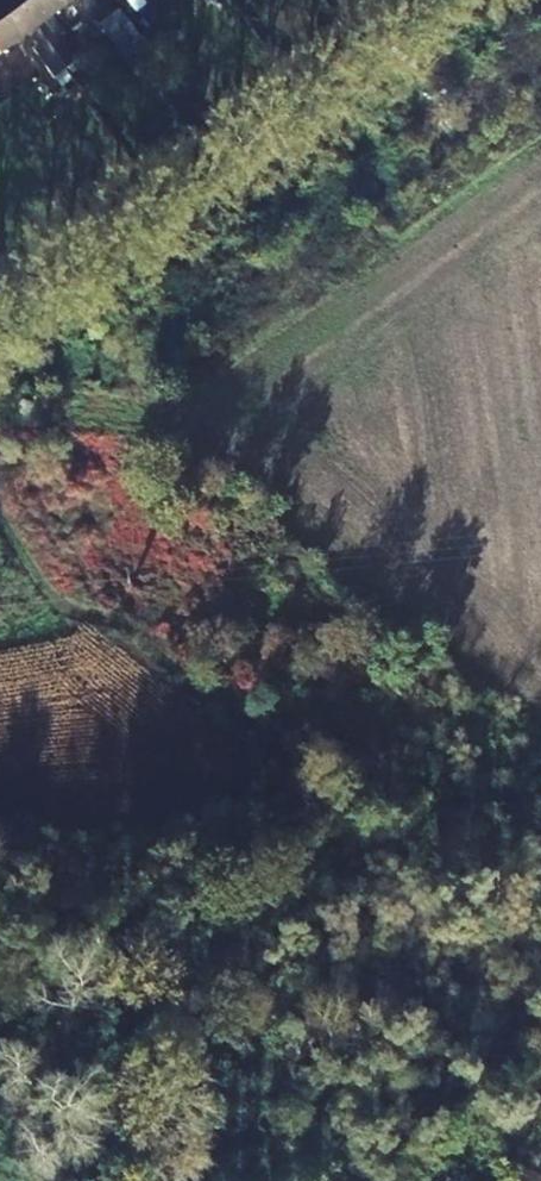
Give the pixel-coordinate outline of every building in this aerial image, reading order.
[(11,0),(0,0),(0,55),(16,43),(27,58),(33,53),(53,80),(63,72),(42,43),(33,31),(11,0)] [(68,0),(11,0),(33,31),(71,4),(68,0)] [(119,11),(100,26),(136,74),(155,60),(119,11)] [(53,35),(42,43),(63,72),(74,64),(53,35)] [(171,137),(156,147),(173,172),(189,161),(171,137)]
